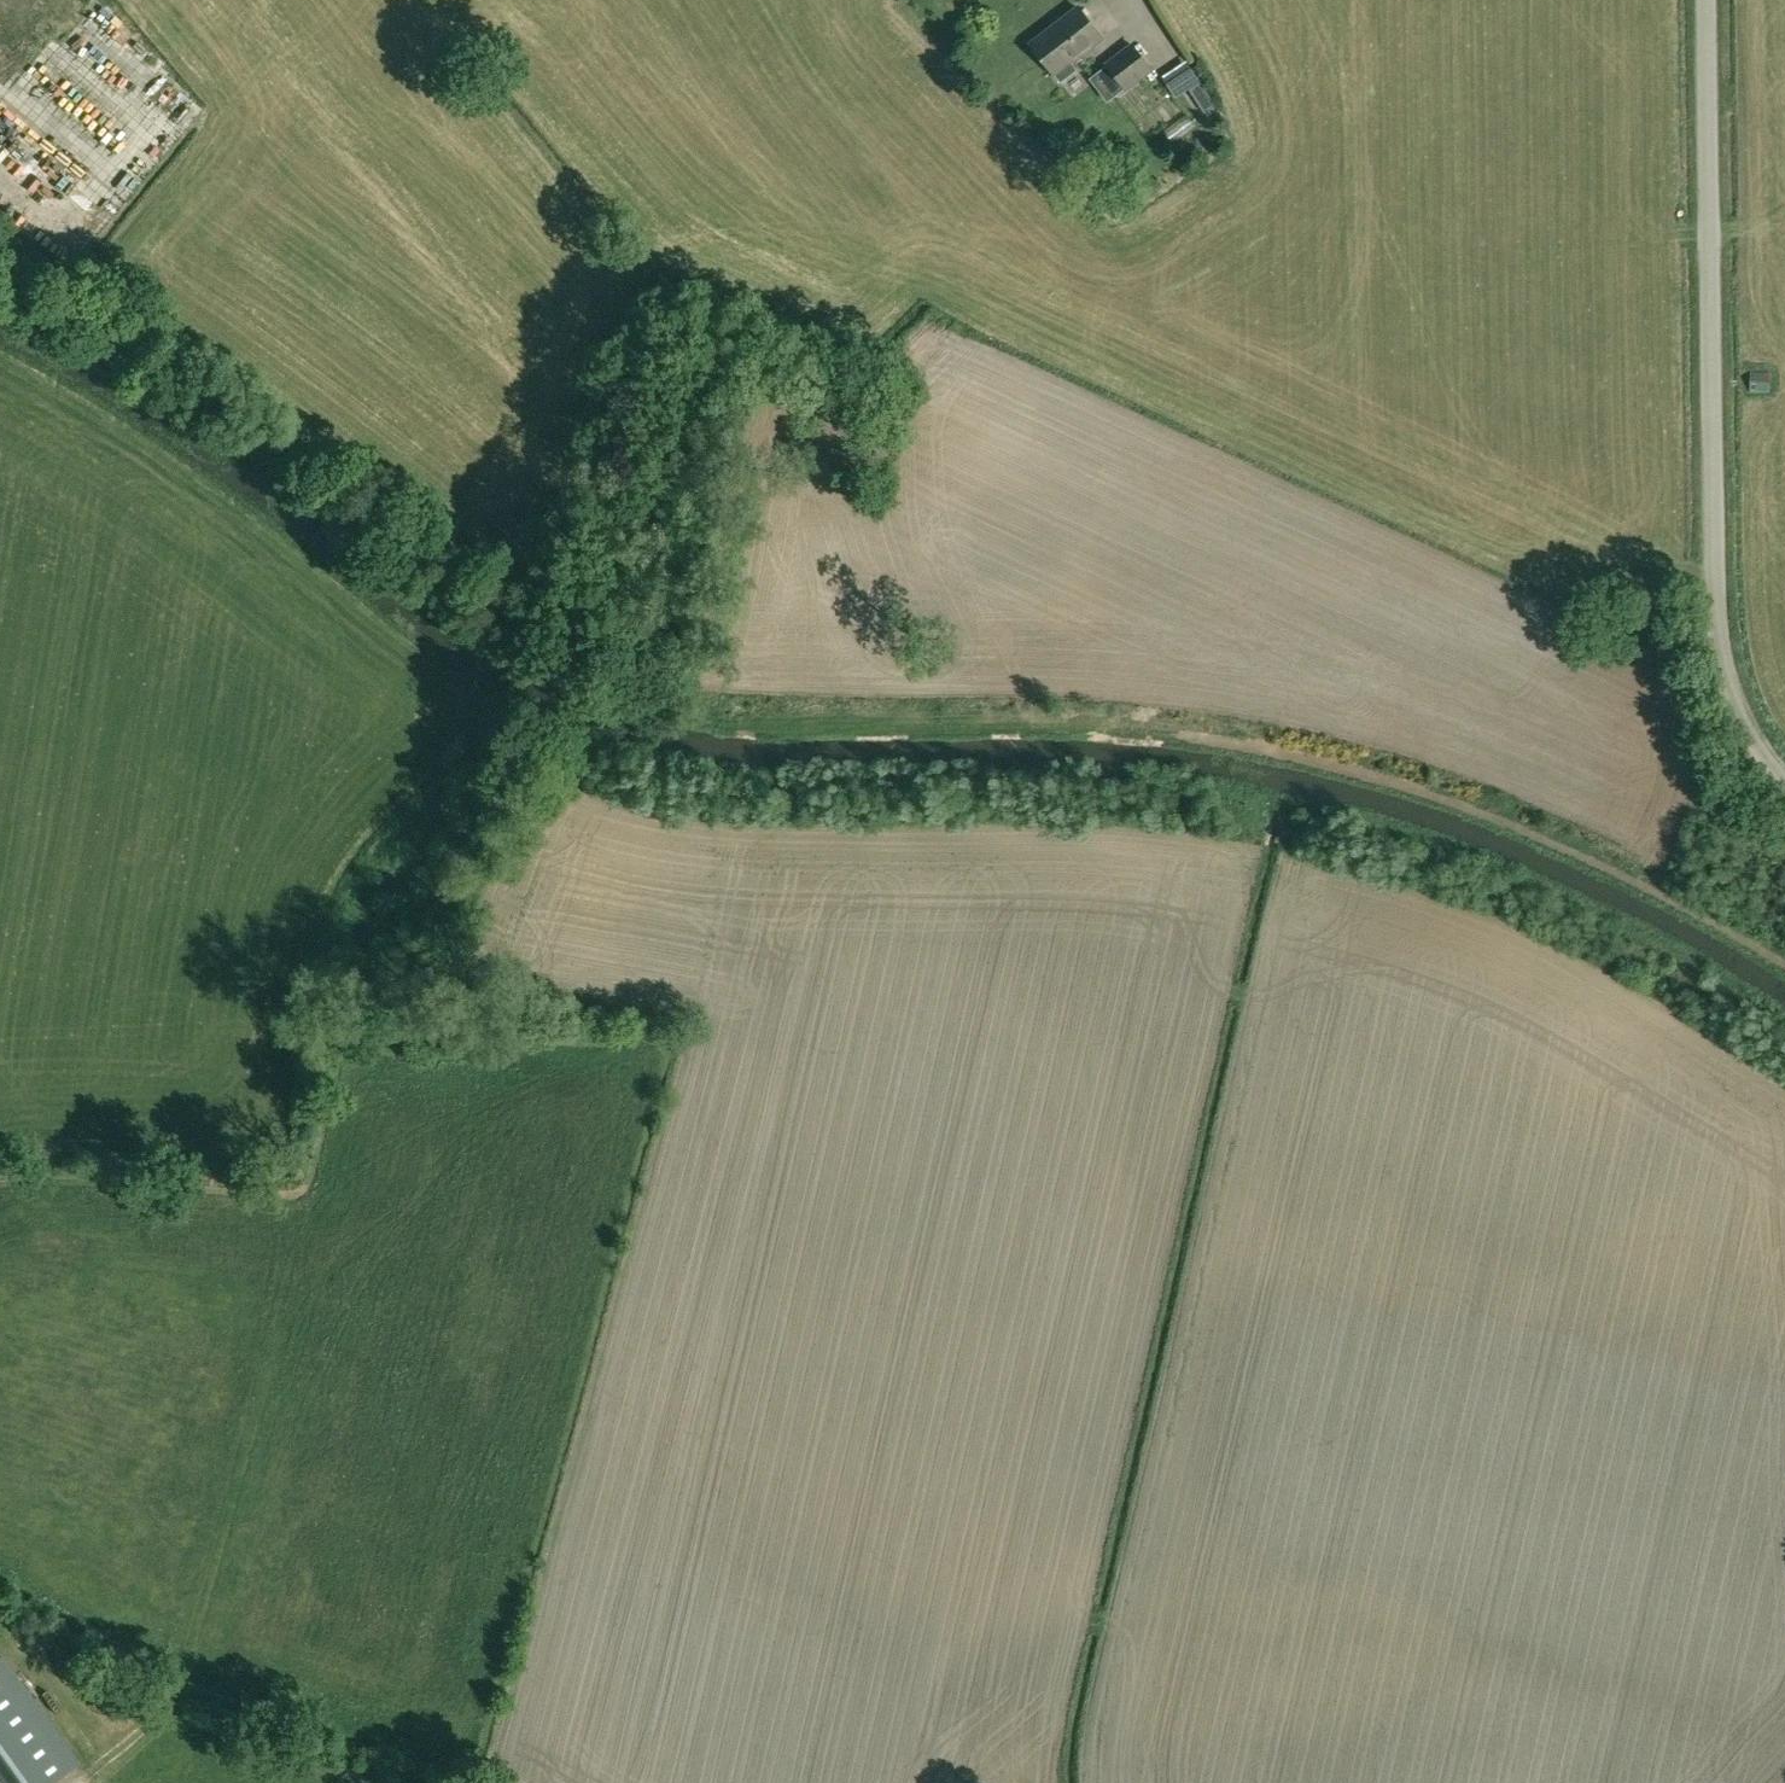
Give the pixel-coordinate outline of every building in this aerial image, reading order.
[(1056,74),(1103,38),(1080,8),(1033,44),(1056,74)] [(1126,89),(1152,69),(1134,45),(1108,65),(1110,68),(1126,89)] [(1108,103),(1126,89),(1110,68),(1091,82),(1108,103)] [(1205,112),(1215,105),(1201,83),(1190,90),(1205,112)] [(1751,372),(1750,392),(1770,392),(1770,373),(1751,372)] [(0,1658),(0,1782),(49,1782),(79,1762),(2,1656),(0,1658)]
